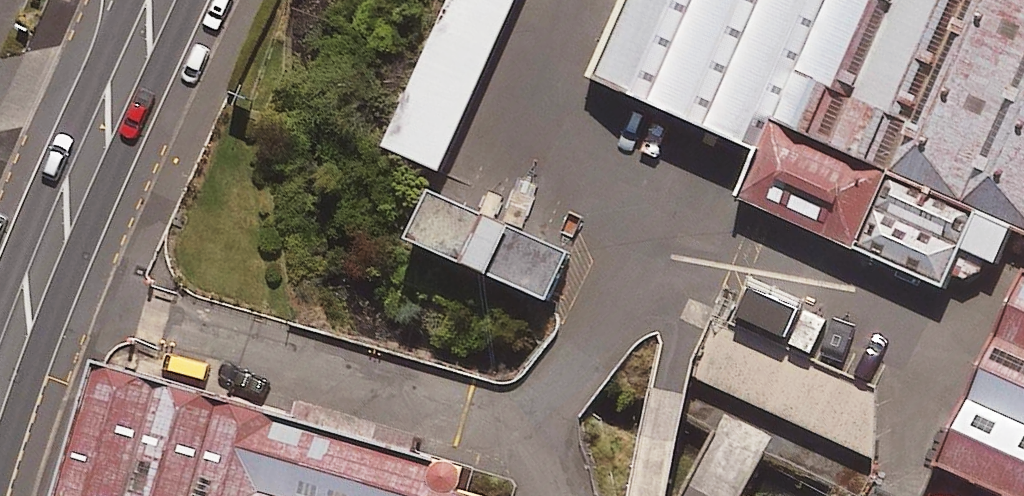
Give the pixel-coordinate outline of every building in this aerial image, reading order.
[(368,146),(431,176),(514,0),(437,0),(368,146)] [(601,64),(1023,247),(1023,0),(629,0),(601,64)] [(431,176),(426,183),(399,243),(547,308),(574,248),(431,176)] [(943,495),(1023,495),(1023,313),(943,495)] [(876,389),(717,320),(692,374),(873,459),(876,389)] [(108,353),(70,495),(554,495),(561,471),(108,353)]
